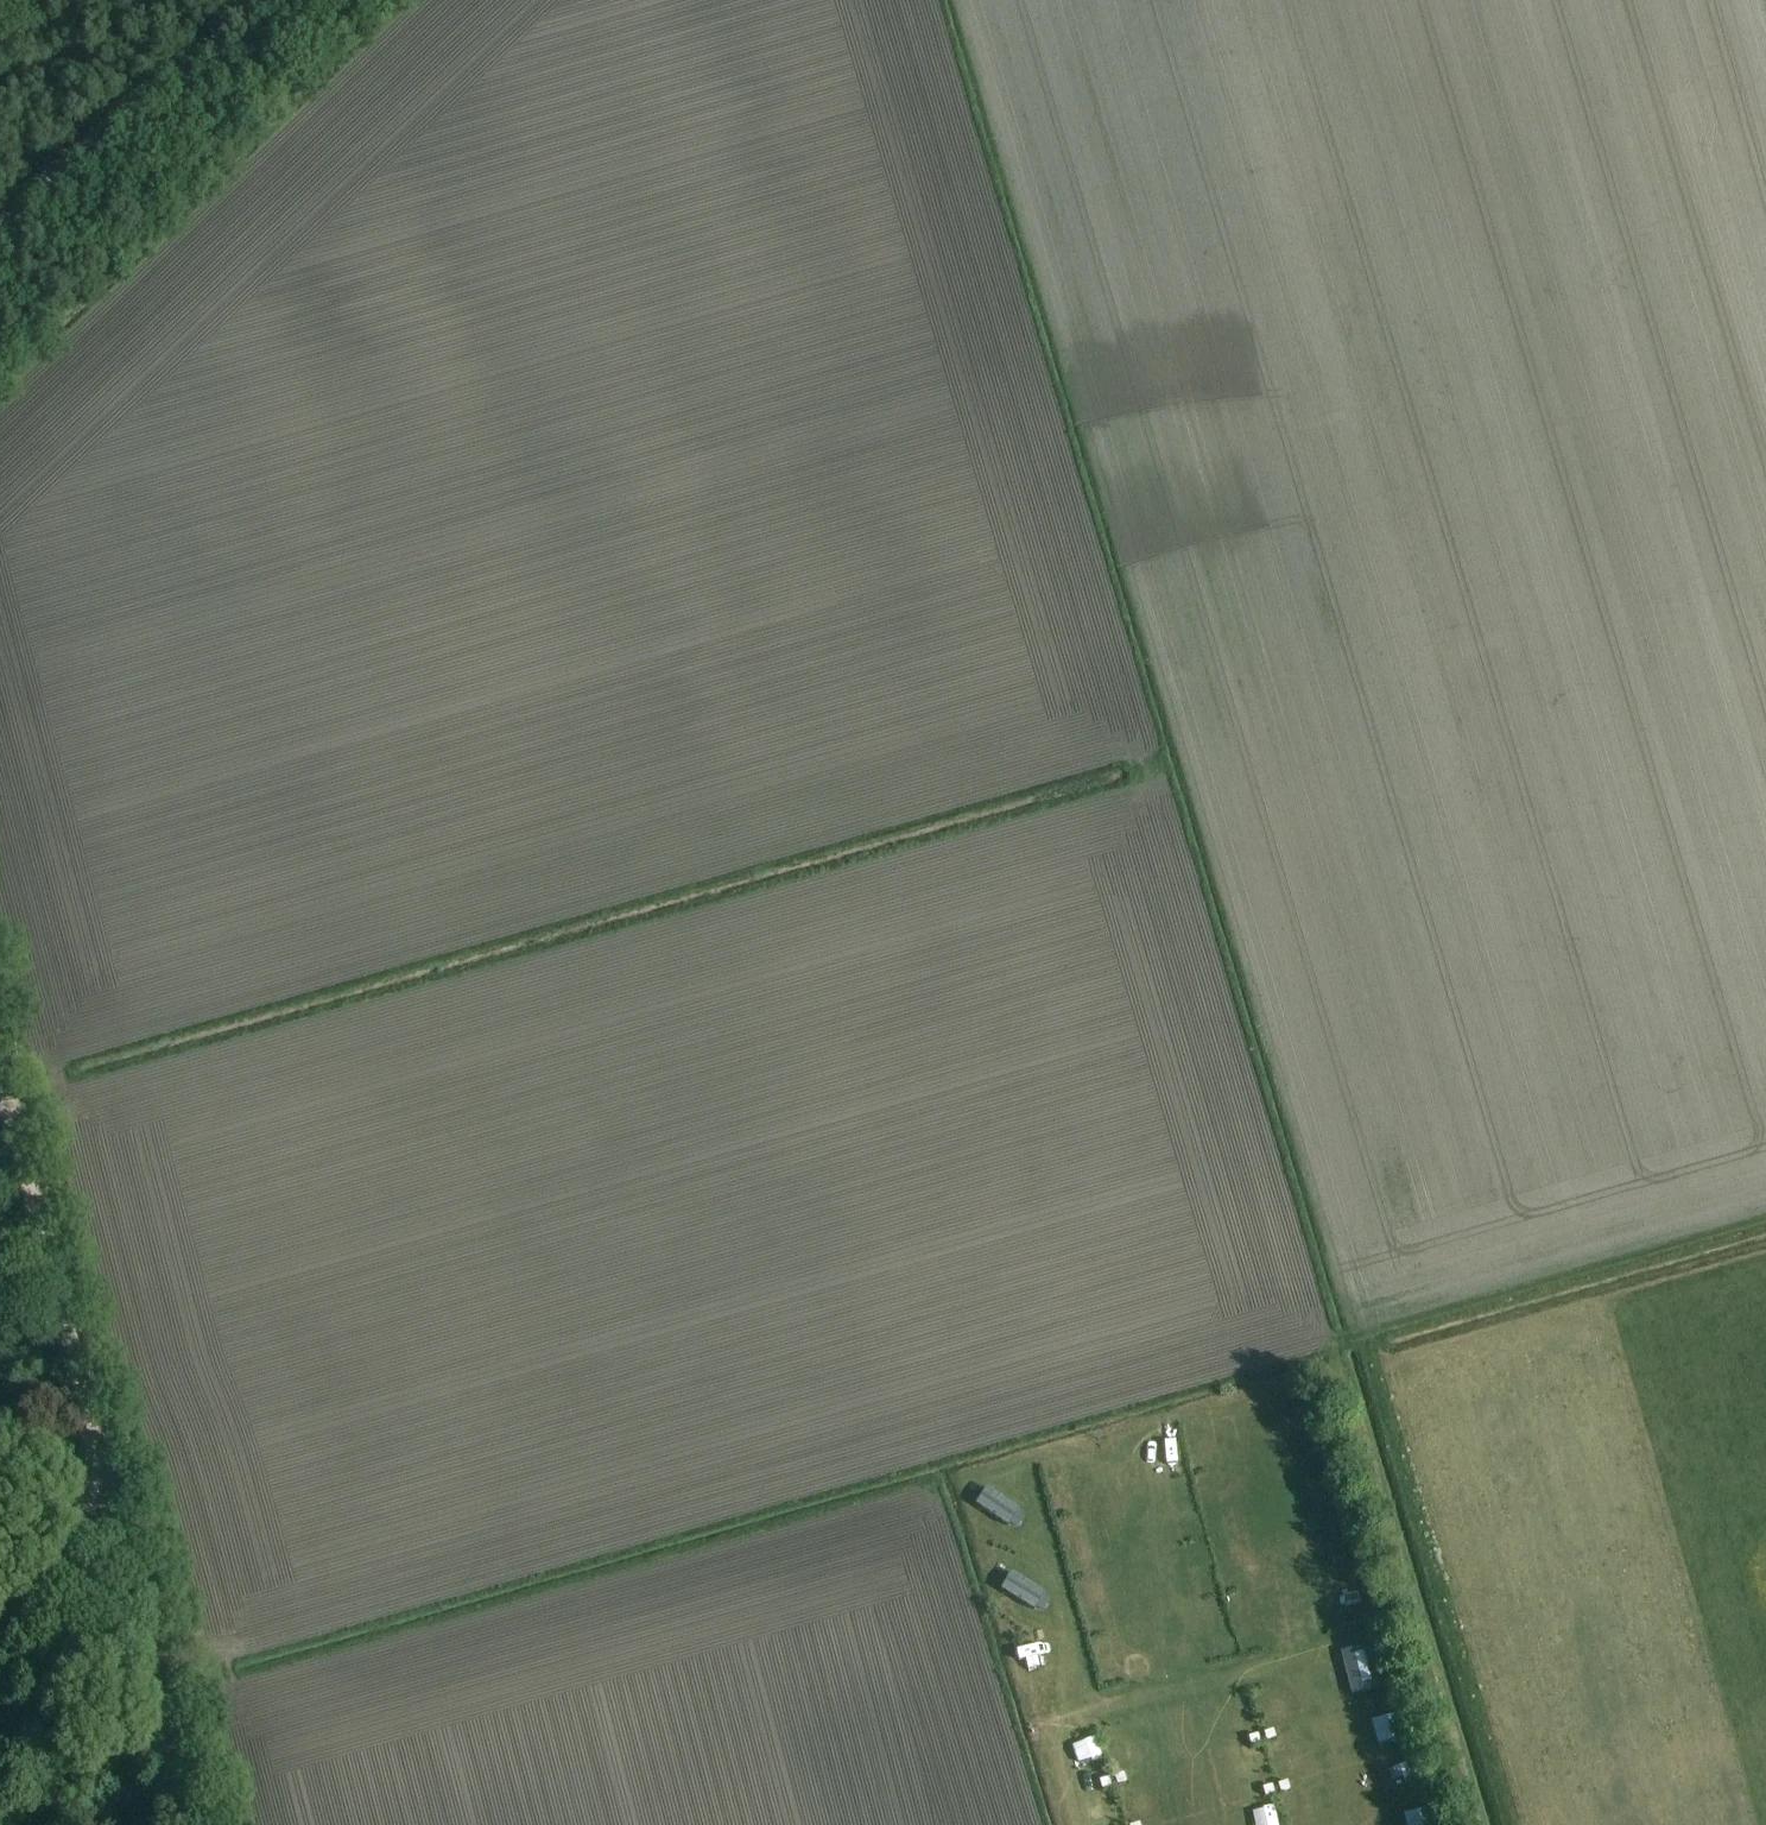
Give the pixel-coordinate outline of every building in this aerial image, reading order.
[(1374,1644),(1341,1652),(1352,1696),(1385,1688),(1374,1644)]
